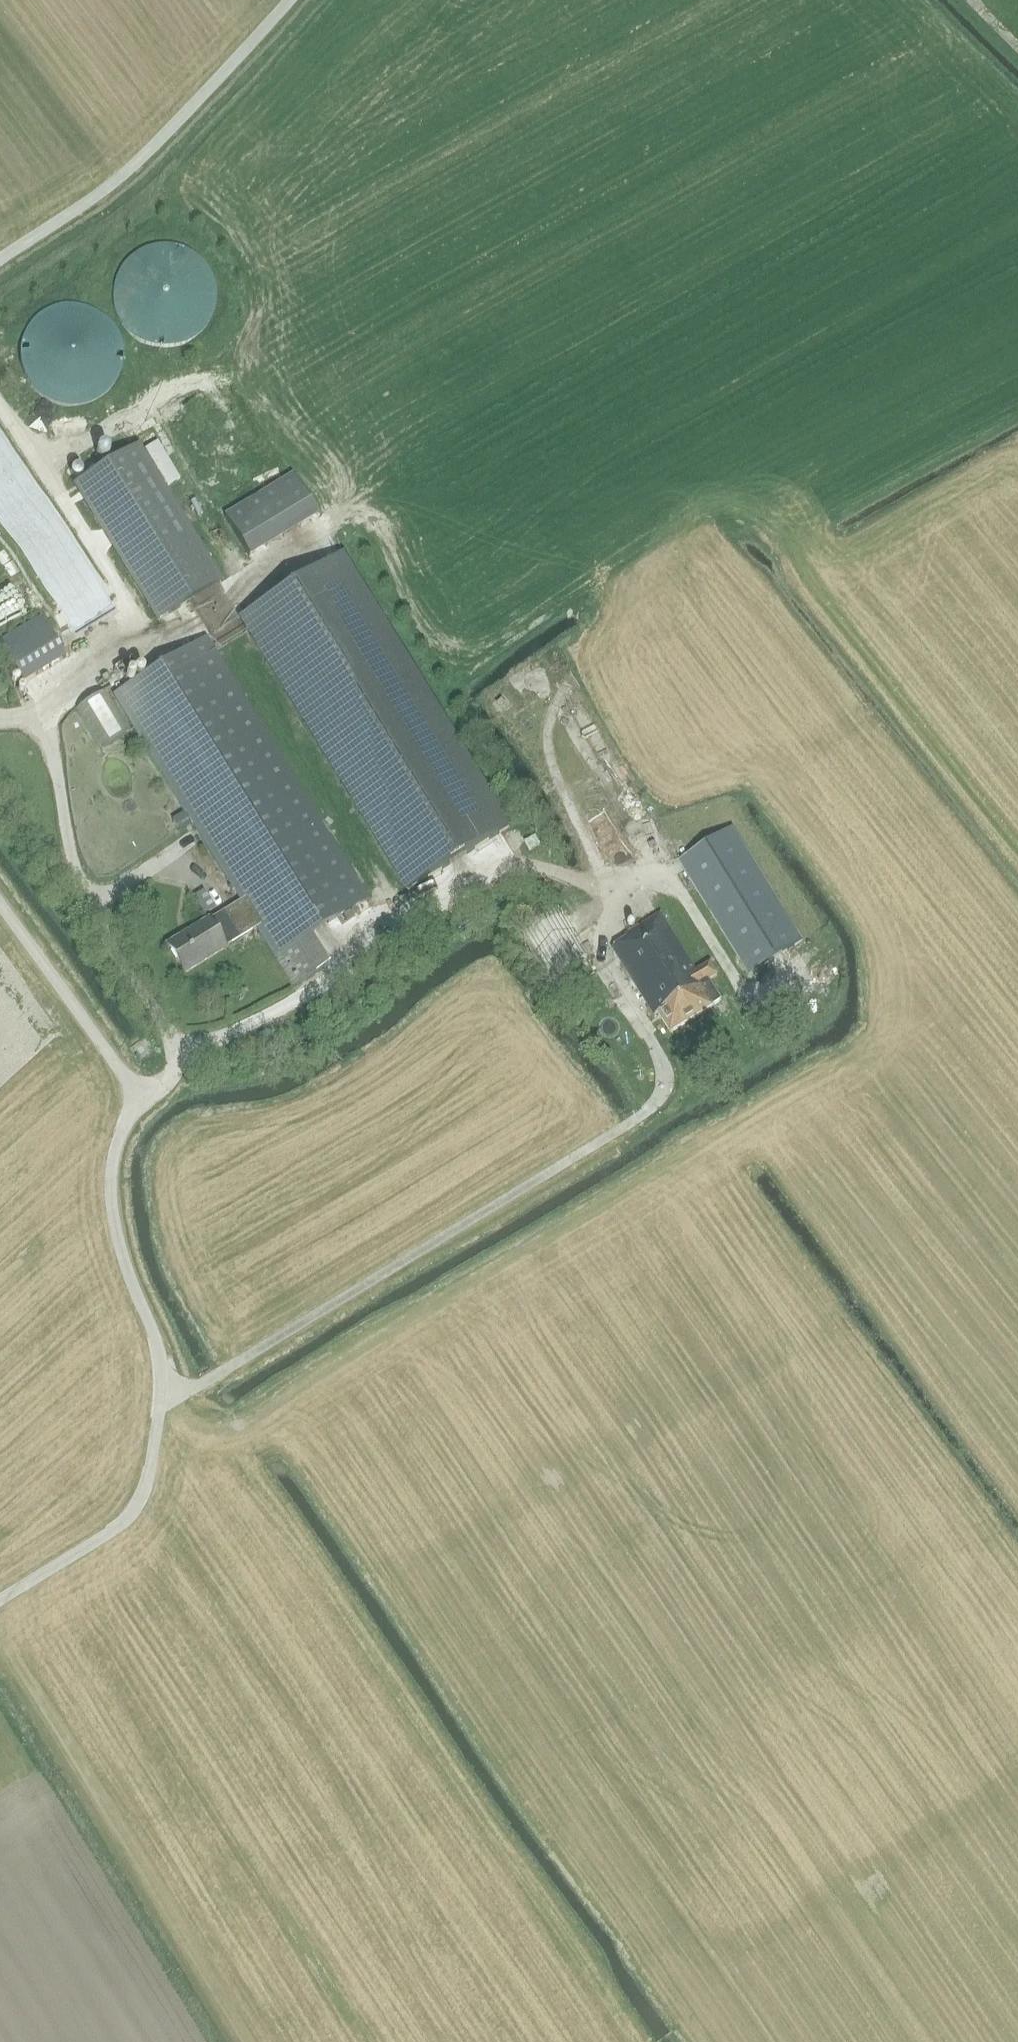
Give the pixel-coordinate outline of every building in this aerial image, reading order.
[(125,261),(120,268),(116,276),(114,285),(113,294),(113,303),(115,312),(119,320),(124,327),(130,334),(137,339),(145,343),(154,346),(163,347),(172,346),(181,344),(189,341),(197,336),(203,329),(208,322),(212,314),(215,305),(216,296),(215,287),(213,279),(210,270),(205,263),(198,256),(191,251),(183,247),(174,245),(166,244),(157,244),(148,246),(139,250),(132,255),(125,261)] [(57,306),(38,316),(27,330),(21,352),(27,378),(40,395),(65,405),(91,402),(108,389),(118,374),(122,353),(118,335),(105,317),(83,305),(57,306)] [(136,446),(75,484),(158,620),(220,583),(136,446)] [(293,474),(224,515),(249,557),(318,515),(293,474)] [(342,554),(241,617),(408,889),(510,827),(342,554)] [(40,616),(0,641),(0,647),(23,684),(66,657),(40,616)] [(309,934),(367,899),(206,638),(114,694),(241,901),(209,921),(208,919),(167,944),(185,973),(225,948),(224,946),(256,926),(274,956),(293,987),(329,965),(309,934)] [(132,731),(107,690),(77,708),(102,749),(132,731)] [(749,974),(803,942),(733,828),(679,861),(749,974)] [(593,970),(579,947),(586,943),(566,911),(537,928),(558,960),(572,983),(593,970)] [(627,938),(613,947),(654,1014),(658,1012),(671,1033),(722,1000),(709,980),(717,975),(710,963),(696,972),(661,914),(625,936),(627,938)]
